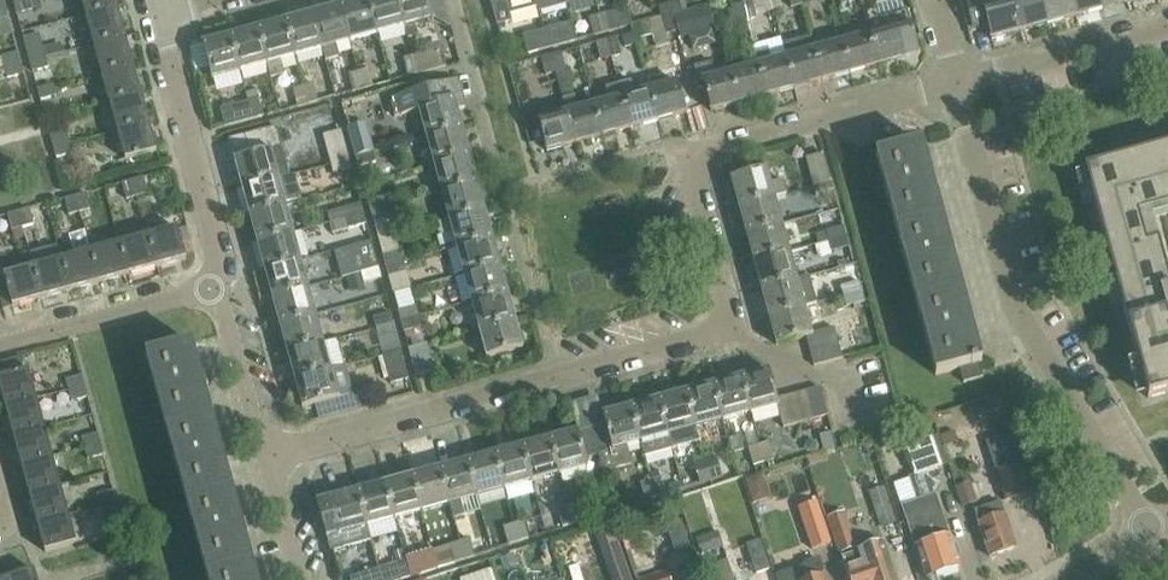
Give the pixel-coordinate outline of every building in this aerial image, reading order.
[(86,18),(117,9),(115,0),(81,0),(86,18)] [(340,7),(350,44),(378,37),(368,0),(366,0),(340,7)] [(378,37),(405,29),(397,0),(368,0),(378,37)] [(405,29),(408,40),(417,37),(415,27),(434,21),(428,0),(397,0),(405,29)] [(525,0),(490,0),(497,27),(512,23),(507,5),(525,0)] [(800,0),(789,0),(792,10),(802,7),(800,0)] [(1012,2),(1011,0),(967,0),(965,1),(973,31),(987,28),(991,42),(1020,34),(1011,3),(1012,2)] [(1012,2),(1011,3),(1020,34),(1047,26),(1040,0),(1021,0),(1012,2)] [(1047,26),(1075,19),(1070,0),(1040,0),(1047,26)] [(1075,19),(1103,11),(1100,0),(1070,0),(1075,19)] [(1103,11),(1131,4),(1130,0),(1100,0),(1103,11)] [(32,2),(17,6),(20,17),(35,12),(32,2)] [(679,2),(659,8),(662,19),(672,16),(682,13),(679,2)] [(752,2),(742,5),(747,22),(757,20),(752,2)] [(747,22),(742,5),(732,8),(737,25),(747,22)] [(0,8),(0,20),(10,17),(7,6),(0,8)] [(326,63),(340,59),(337,48),(350,44),(340,7),(313,15),(323,52),(326,63)] [(709,7),(675,16),(680,35),(714,26),(709,7)] [(117,9),(86,18),(94,46),(125,38),(117,9)] [(863,12),(870,36),(878,68),(919,56),(907,11),(880,19),(877,9),(863,12)] [(610,14),(600,17),(604,34),(615,32),(610,14)] [(313,15),(285,22),(296,59),(323,52),(313,15)] [(672,16),(662,19),(667,36),(677,33),(672,16)] [(604,34),(600,17),(590,20),(594,37),(604,34)] [(272,81),(284,78),(280,63),(296,59),(285,22),(258,30),(268,67),(272,81)] [(649,24),(634,28),(638,41),(652,37),(649,24)] [(554,29),(544,32),(549,49),(559,47),(554,29)] [(258,30),(230,37),(241,74),(268,67),(258,30)] [(549,49),(544,32),(534,35),(539,52),(549,49)] [(870,36),(842,44),(850,75),(878,68),(870,36)] [(241,74),(230,37),(202,45),(212,82),(241,74)] [(125,38),(94,46),(102,75),(133,66),(125,38)] [(616,39),(606,42),(611,59),(621,56),(616,39)] [(783,46),(786,59),(795,90),(823,83),(814,52),(811,39),(783,46)] [(611,59),(606,42),(596,44),(601,62),(611,59)] [(842,44),(814,52),(823,83),(850,75),(842,44)] [(33,63),(48,59),(45,48),(30,52),(33,63)] [(441,50),(413,58),(418,76),(446,68),(441,50)] [(755,54),(758,67),(759,67),(767,98),(795,90),(786,59),(770,64),(766,51),(755,54)] [(23,64),(20,53),(5,57),(8,68),(23,64)] [(561,54),(551,57),(556,74),(566,71),(561,54)] [(556,74),(551,57),(541,59),(546,77),(556,74)] [(418,76),(413,58),(403,60),(408,79),(418,76)] [(48,59),(33,63),(36,74),(51,70),(48,59)] [(8,68),(8,71),(11,79),(26,75),(23,64),(8,68)] [(739,105),(731,74),(717,78),(713,64),(694,69),(698,84),(703,83),(711,113),(739,105)] [(133,66),(102,75),(110,104),(141,95),(133,66)] [(758,67),(731,74),(739,105),(767,98),(759,67),(758,67)] [(368,70),(358,72),(363,91),(373,88),(368,70)] [(363,91),(358,72),(348,75),(353,94),(363,91)] [(458,82),(390,101),(395,119),(419,112),(426,139),(463,129),(458,112),(462,111),(459,100),(462,99),(458,82)] [(678,84),(650,92),(658,123),(687,115),(678,84)] [(313,85),(303,88),(308,106),(318,103),(313,85)] [(609,103),(594,107),(603,138),(631,130),(622,99),(619,86),(606,90),(609,103)] [(56,87),(40,92),(43,103),(59,98),(56,87)] [(308,106),(303,88),(293,90),(298,109),(308,106)] [(256,92),(246,95),(253,121),(263,118),(256,92)] [(650,92),(622,99),(631,130),(658,123),(650,92)] [(141,95),(110,104),(117,132),(149,124),(141,95)] [(253,121),(246,95),(233,98),(235,106),(220,110),(225,129),(253,121)] [(563,101),(567,114),(575,145),(603,138),(594,107),(578,111),(575,98),(563,101)] [(575,145),(567,114),(538,122),(547,153),(575,145)] [(149,124),(117,132),(125,162),(157,153),(149,124)] [(234,161),(242,190),(279,179),(279,180),(290,177),(276,128),(229,141),(228,141),(229,143),(230,143),(235,161),(234,161)] [(463,129),(426,139),(434,167),(471,157),(463,129)] [(323,137),(331,165),(349,160),(341,132),(323,137)] [(68,134),(53,138),(56,149),(71,145),(68,134)] [(353,148),(356,158),(374,153),(372,143),(353,148)] [(876,157),(886,194),(936,180),(935,174),(930,175),(922,144),(876,157)] [(56,149),(59,160),(74,156),(71,145),(56,149)] [(1091,190),(1148,400),(1167,394),(1167,324),(1160,296),(1167,294),(1167,276),(1159,243),(1146,246),(1138,217),(1167,209),(1167,147),(1085,170),(1091,190)] [(374,153),(356,158),(359,169),(377,164),(374,153)] [(806,160),(813,188),(831,184),(823,155),(806,160)] [(471,157),(434,167),(441,194),(478,184),(471,157)] [(349,160),(331,165),(333,175),(352,170),(349,160)] [(730,181),(738,209),(775,199),(767,171),(730,181)] [(279,179),(242,190),(249,217),(286,207),(279,180),(279,179)] [(144,180),(133,183),(137,198),(148,195),(144,180)] [(936,180),(886,194),(896,230),(942,218),(934,188),(938,187),(936,180)] [(137,198),(133,183),(122,186),(126,201),(137,198)] [(478,184),(441,194),(449,222),(485,211),(478,184)] [(831,184),(813,188),(816,198),(834,193),(831,184)] [(87,196),(76,199),(80,214),(91,211),(87,196)] [(368,203),(371,213),(389,208),(387,198),(368,203)] [(76,199),(65,202),(69,217),(80,214),(76,199)] [(775,199),(738,209),(746,237),(783,226),(775,199)] [(343,210),(346,220),(364,215),(361,205),(343,210)] [(286,207),(249,217),(257,244),(294,234),(286,207)] [(389,208),(371,213),(374,223),(392,218),(389,208)] [(18,214),(22,230),(33,227),(29,211),(18,214)] [(485,211),(449,222),(436,225),(439,238),(452,235),(456,249),(493,239),(485,211)] [(18,214),(7,217),(11,233),(22,230),(18,214)] [(364,215),(346,220),(348,230),(367,225),(364,215)] [(942,218),(896,230),(906,267),(956,253),(954,246),(950,247),(942,218)] [(346,220),(330,225),(333,235),(348,230),(346,220)] [(783,226),(746,237),(753,264),(790,254),(783,226)] [(826,233),(828,243),(846,239),(843,228),(826,233)] [(177,230),(148,238),(157,269),(186,261),(177,230)] [(294,234),(257,244),(264,272),(301,262),(294,234)] [(148,238),(119,245),(128,277),(157,269),(148,238)] [(493,239),(456,249),(464,276),(501,266),(493,239)] [(846,239),(828,243),(831,253),(849,248),(846,239)] [(371,243),(334,253),(341,280),(347,279),(361,275),(379,270),(371,243)] [(119,245),(91,253),(99,284),(128,277),(119,245)] [(91,253),(62,261),(71,292),(99,284),(91,253)] [(383,258),(386,268),(404,263),(402,253),(383,258)] [(956,253),(906,267),(915,303),(962,291),(954,261),(958,260),(956,253)] [(790,254),(753,264),(761,291),(798,281),(790,254)] [(62,261),(33,269),(42,300),(71,292),(62,261)] [(301,262),(264,272),(272,299),(309,289),(301,262)] [(404,263),(386,268),(389,278),(407,273),(404,263)] [(501,266),(464,276),(471,304),(508,294),(501,266)] [(42,300),(33,269),(4,277),(13,308),(42,300)] [(379,270),(361,275),(363,285),(382,280),(379,270)] [(361,275),(347,279),(349,289),(363,285),(361,275)] [(798,281),(761,291),(768,319),(805,309),(798,281)] [(841,288),(843,298),(861,293),(858,283),(841,288)] [(309,289),(272,299),(279,327),(316,317),(309,289)] [(962,291),(915,303),(925,339),(976,326),(974,319),(970,320),(962,291)] [(861,293),(843,298),(846,308),(864,304),(861,293)] [(508,294),(471,304),(479,331),(516,321),(508,294)] [(398,313),(401,323),(419,318),(417,308),(398,313)] [(805,309),(768,319),(776,347),(806,339),(810,353),(838,345),(834,330),(813,335),(805,309)] [(373,320),(376,330),(394,325),(391,315),(373,320)] [(316,317),(279,327),(287,354),(324,344),(316,317)] [(419,318),(401,323),(404,333),(422,328),(419,318)] [(516,321),(479,331),(486,360),(523,349),(516,321)] [(394,325),(376,330),(378,340),(397,335),(394,325)] [(976,326),(925,339),(935,377),(960,370),(971,367),(971,368),(975,367),(975,366),(980,365),(982,364),(974,334),(978,332),(976,326)] [(146,357),(156,394),(207,380),(205,374),(201,375),(192,344),(146,357)] [(324,344),(287,354),(294,382),(331,372),(324,344)] [(427,345),(409,350),(416,379),(435,374),(427,345)] [(838,345),(810,353),(814,368),(842,360),(838,345)] [(401,352),(383,357),(391,386),(409,381),(401,352)] [(971,367),(960,370),(963,385),(983,379),(980,365),(975,366),(975,367),(971,368),(971,367)] [(345,368),(331,372),(294,382),(302,410),(353,396),(345,368)] [(769,371),(740,378),(750,415),(777,408),(783,430),(798,425),(791,397),(777,401),(769,371)] [(6,410),(37,401),(29,372),(0,380),(0,388),(6,410)] [(85,388),(82,377),(67,382),(69,392),(85,388)] [(740,378),(713,386),(723,423),(750,415),(740,378)] [(207,380),(156,394),(166,431),(213,418),(205,389),(209,387),(207,380)] [(713,386),(686,393),(696,430),(723,423),(713,386)] [(85,388),(69,392),(72,403),(88,399),(85,388)] [(820,389),(804,394),(812,422),(827,418),(820,389)] [(686,393),(658,401),(668,438),(696,430),(686,393)] [(804,394),(791,397),(798,425),(812,422),(804,394)] [(1001,398),(986,403),(990,414),(1005,409),(1001,398)] [(37,401),(6,410),(14,439),(45,430),(37,401)] [(631,408),(641,445),(644,459),(672,452),(668,438),(658,401),(631,408)] [(605,425),(591,429),(599,456),(599,457),(603,473),(631,466),(627,449),(641,445),(631,408),(613,413),(611,406),(600,409),(600,410),(601,410),(605,425)] [(213,418),(166,431),(177,467),(227,454),(225,446),(221,448),(213,418)] [(987,424),(955,434),(958,444),(990,434),(987,424)] [(591,429),(549,440),(559,477),(588,469),(585,460),(599,457),(599,456),(591,429)] [(45,430),(14,439),(22,467),(53,459),(45,430)] [(101,445),(98,435),(82,439),(85,450),(101,445)] [(902,508),(926,579),(960,569),(950,538),(949,538),(933,490),(936,484),(930,480),(928,474),(943,469),(933,438),(905,448),(915,477),(909,479),(917,503),(902,508)] [(549,440),(522,447),(532,484),(559,477),(549,440)] [(769,443),(759,447),(764,464),(774,461),(769,443)] [(101,445),(85,450),(88,460),(104,456),(101,445)] [(522,447),(495,455),(505,492),(532,484),(522,447)] [(764,464),(759,447),(749,450),(754,467),(764,464)] [(227,454),(177,467),(187,504),(233,491),(225,461),(229,460),(227,454)] [(495,455),(467,462),(477,499),(505,492),(495,455)] [(53,459),(22,467),(29,496),(61,487),(53,459)] [(715,461),(705,464),(710,481),(720,478),(715,461)] [(467,462),(440,470),(450,507),(453,520),(465,517),(461,504),(477,499),(467,462)] [(710,481),(705,464),(695,467),(700,484),(710,481)] [(1016,464),(995,471),(1006,503),(1026,496),(1016,464)] [(440,470),(412,477),(422,514),(450,507),(440,470)] [(412,477),(385,485),(395,522),(422,514),(412,477)] [(660,478),(651,482),(656,499),(666,496),(660,478)] [(656,499),(651,482),(641,485),(646,502),(656,499)] [(971,483),(956,489),(963,509),(978,504),(971,483)] [(385,485),(357,492),(367,529),(395,522),(385,485)] [(61,487),(29,496),(37,525),(68,516),(61,487)] [(884,488),(869,493),(881,528),(895,523),(884,488)] [(233,491),(187,504),(197,541),(247,527),(245,520),(241,521),(233,491)] [(117,503),(114,494),(114,492),(98,497),(101,507),(117,503)] [(367,529),(357,492),(317,503),(330,553),(371,542),(367,529)] [(117,503),(101,507),(104,518),(120,514),(117,503)] [(1001,504),(975,513),(990,559),(1016,550),(1001,504)] [(578,505),(568,508),(573,525),(583,522),(578,505)] [(817,505),(799,511),(812,552),(831,546),(817,505)] [(573,525),(568,508),(558,511),(564,529),(573,525)] [(845,514),(827,520),(833,538),(851,532),(848,523),(845,514)] [(68,516),(37,525),(45,554),(76,545),(68,516)] [(524,523),(514,526),(519,543),(529,540),(524,523)] [(674,534),(668,536),(675,554),(689,548),(683,530),(680,523),(671,526),(674,534)] [(519,543),(514,526),(504,529),(509,546),(519,543)] [(247,527),(197,541),(207,577),(253,565),(245,535),(249,534),(247,527)] [(717,533),(696,540),(702,556),(723,549),(717,533)] [(469,540),(459,543),(465,560),(475,557),(469,540)] [(758,542),(746,546),(756,576),(768,572),(758,542)] [(465,560),(459,543),(450,546),(455,564),(465,560)] [(857,552),(866,579),(895,579),(883,543),(857,552)] [(604,560),(611,579),(631,579),(622,554),(604,560)] [(514,555),(501,559),(505,571),(518,567),(514,555)] [(415,558),(405,561),(411,578),(421,575),(415,558)] [(405,561),(395,564),(401,579),(405,579),(411,578),(405,561)] [(785,579),(825,579),(818,561),(805,565),(808,572),(785,579)] [(704,570),(707,579),(734,579),(727,562),(704,570)] [(207,577),(208,579),(257,579),(253,565),(207,577)] [(378,570),(350,579),(381,579),(378,570)] [(10,579),(37,579),(34,572),(10,579)]
